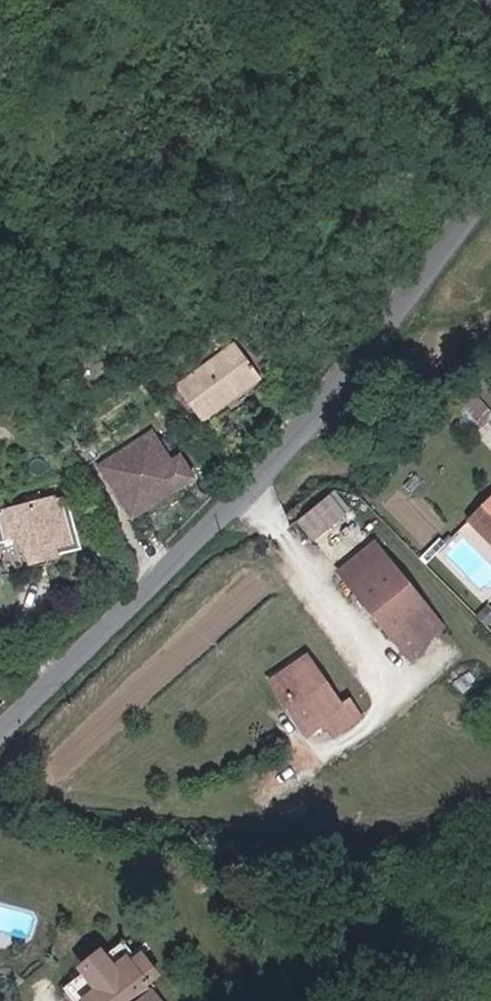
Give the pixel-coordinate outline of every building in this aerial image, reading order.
[(249,331),(178,384),(209,425),(280,372),(249,331)] [(196,477),(164,426),(104,464),(136,515),(196,477)] [(334,486),(297,519),(316,540),(353,508),(334,486)] [(87,543),(73,490),(3,508),(10,534),(24,534),(35,540),(42,554),(87,543)] [(474,514),(490,532),(490,499),(474,514)] [(35,540),(24,534),(10,534),(3,508),(0,508),(0,516),(12,562),(13,568),(43,560),(42,554),(35,540)] [(350,579),(386,551),(376,539),(341,568),(350,579)] [(425,600),(386,551),(350,579),(407,650),(422,638),(404,617),(425,600)] [(443,622),(425,600),(404,617),(422,638),(443,622)] [(314,654),(283,676),(304,706),(298,710),(312,728),(329,716),(337,726),(361,709),(354,699),(349,702),(314,654)] [(304,706),(283,676),(277,680),(298,710),(304,706)] [(84,993),(90,1000),(160,1000),(144,979),(156,970),(140,948),(120,962),(110,948),(88,963),(101,981),(84,993)]
